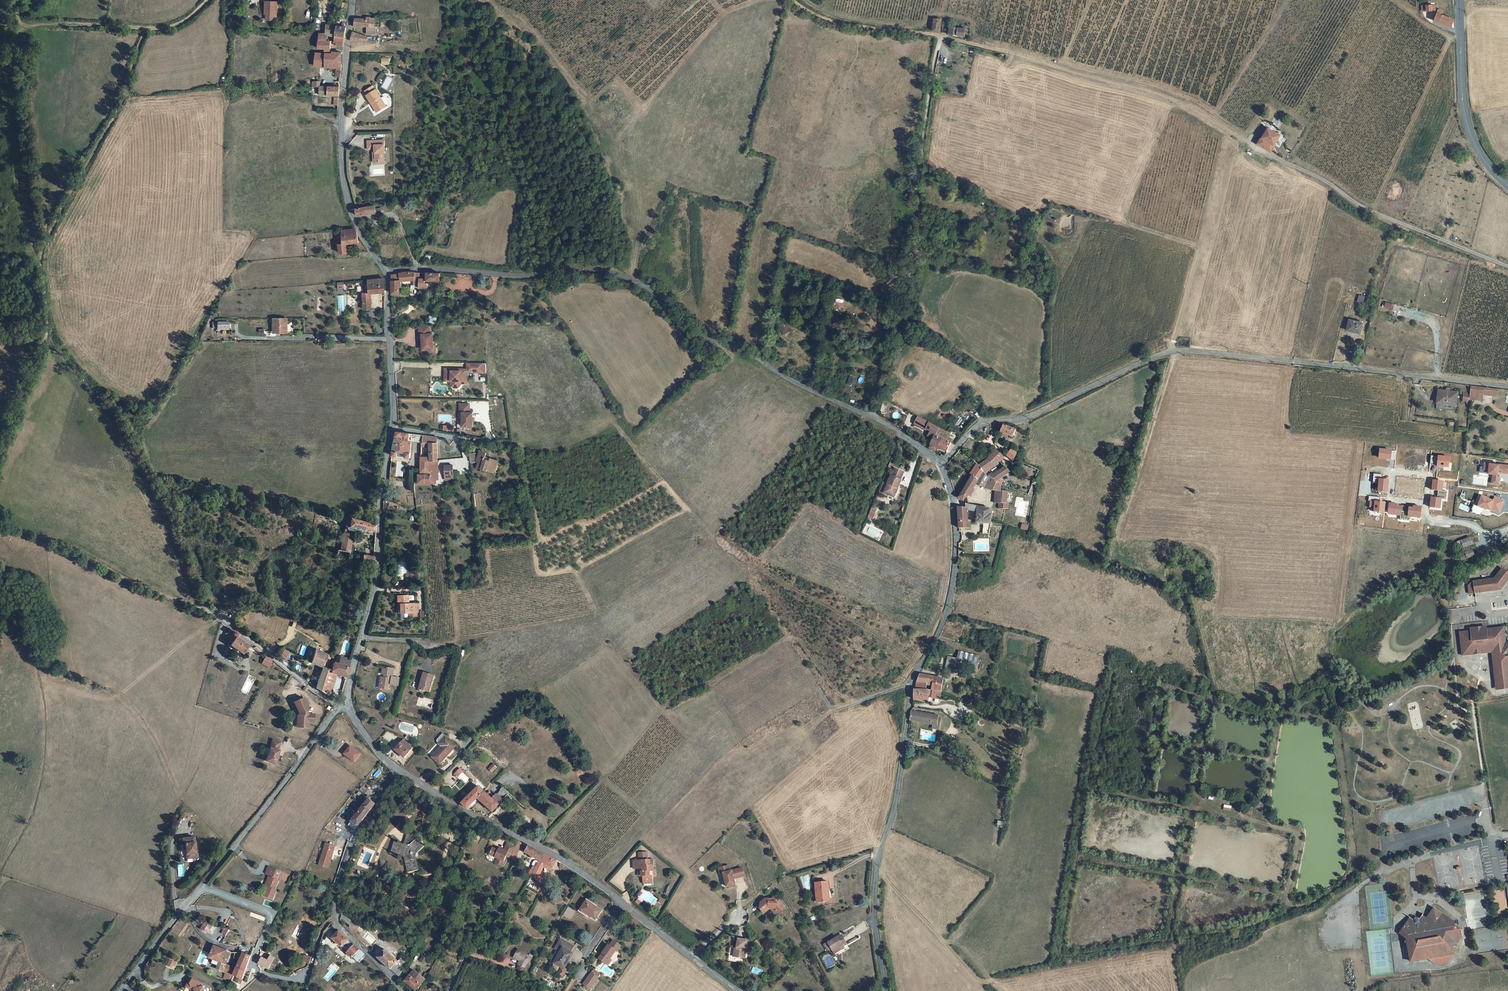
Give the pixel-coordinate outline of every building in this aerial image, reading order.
[(266,9),(268,9),(267,16),(277,16),(278,0),(266,0),(266,9)] [(1442,11),(1438,9),(1433,20),(1449,26),(1452,19),(1441,14),(1442,11)] [(368,15),(369,24),(370,29),(371,30),(372,30),(378,30),(377,23),(376,23),(376,14),(373,14),(373,13),(368,13),(368,15)] [(368,15),(355,15),(353,25),(364,25),(364,24),(369,24),(368,15)] [(941,19),(934,19),(933,31),(940,32),(941,19)] [(320,33),(320,40),(332,40),(335,41),(339,25),(328,24),(326,33),(320,33)] [(338,45),(343,45),(348,26),(339,25),(335,41),(338,41),(338,45)] [(950,27),(948,27),(947,34),(954,35),(953,36),(964,38),(965,29),(950,27)] [(370,32),(352,29),(350,39),(370,38),(370,32)] [(330,51),(332,40),(320,40),(319,47),(325,48),(325,50),(330,51)] [(331,52),(317,52),(315,67),(336,68),(336,76),(340,76),(342,51),(331,51),(331,52)] [(367,92),(374,88),(372,84),(364,88),(367,92)] [(380,96),(375,87),(374,88),(367,92),(365,93),(370,100),(371,100),(377,109),(385,104),(385,103),(387,101),(387,100),(387,99),(385,95),(384,94),(382,94),(380,96)] [(1272,123),(1279,127),(1282,121),(1276,117),(1272,123)] [(1270,139),(1263,136),(1258,143),(1271,150),(1274,146),(1276,147),(1279,143),(1271,138),(1270,139)] [(365,147),(372,147),(372,149),(372,150),(382,149),(381,138),(365,139),(365,147)] [(382,151),(382,149),(372,150),(372,157),(374,157),(374,160),(381,160),(381,151),(382,151)] [(375,213),(374,209),(374,206),(356,208),(357,215),(375,213)] [(356,243),(356,236),(353,231),(353,230),(340,231),(340,242),(338,242),(339,252),(348,251),(347,244),(356,243)] [(431,281),(431,272),(419,273),(419,281),(431,281)] [(399,273),(390,273),(390,292),(397,293),(397,285),(399,285),(399,280),(399,273)] [(406,273),(399,273),(399,280),(406,280),(406,285),(411,285),(411,274),(406,274),(406,273)] [(371,294),(383,294),(382,278),(368,280),(369,283),(366,283),(366,286),(363,286),(363,310),(372,310),(371,294)] [(1358,294),(1357,302),(1363,303),(1365,296),(1358,294)] [(1384,307),(1392,309),(1394,303),(1385,301),(1384,307)] [(429,315),(427,322),(435,324),(437,317),(429,315)] [(276,330),(285,330),(286,321),(288,321),(288,316),(275,316),(275,324),(276,324),(276,330)] [(785,321),(779,324),(783,334),(789,332),(785,321)] [(424,332),(424,324),(420,324),(413,324),(413,333),(416,333),(416,339),(416,342),(416,348),(422,348),(427,348),(427,343),(427,332),(424,332)] [(1360,329),(1346,326),(1344,336),(1357,339),(1360,329)] [(445,379),(445,383),(448,386),(452,386),(455,383),(455,381),(455,379),(462,379),(462,372),(464,372),(464,371),(482,371),(481,362),(462,361),(462,367),(456,367),(456,369),(447,369),(447,367),(443,366),(443,370),(440,370),(439,376),(446,377),(445,379)] [(1494,395),(1468,392),(1467,408),(1479,409),(1480,402),(1493,403),(1494,395)] [(1454,399),(1435,396),(1434,408),(1452,410),(1454,399)] [(465,403),(455,402),(455,411),(458,411),(458,416),(458,421),(457,425),(468,425),(468,420),(468,417),(468,411),(465,411),(465,403)] [(949,433),(917,415),(913,423),(923,429),(924,428),(935,433),(928,447),(935,451),(935,449),(942,452),(945,451),(948,449),(952,439),(947,437),(949,433)] [(1014,429),(1002,425),(1000,432),(1002,433),(1001,437),(1006,438),(1007,435),(1011,436),(1014,429)] [(394,430),(390,452),(407,454),(408,442),(420,443),(421,443),(422,433),(401,430),(401,431),(394,430)] [(421,443),(420,443),(420,457),(429,457),(429,459),(436,459),(435,435),(422,433),(421,443)] [(493,463),(495,458),(487,455),(486,457),(482,456),(482,454),(484,450),(477,448),(473,458),(476,459),(474,464),(489,469),(491,462),(493,463)] [(1392,450),(1380,448),(1379,458),(1391,459),(1392,450)] [(1015,453),(1010,449),(1005,455),(1012,460),(1015,453)] [(1002,458),(996,451),(978,465),(974,461),(972,464),(973,465),(969,474),(972,476),(959,498),(964,500),(967,496),(974,485),(997,491),(996,503),(1000,503),(1000,505),(1002,508),(1008,508),(1009,503),(1007,502),(1007,492),(1001,491),(1001,485),(999,488),(995,486),(997,483),(989,477),(990,474),(987,472),(1002,458)] [(1449,457),(1438,455),(1437,465),(1448,466),(1449,457)] [(429,472),(429,460),(429,459),(429,457),(420,457),(419,472),(429,472)] [(436,459),(429,459),(429,460),(429,472),(429,474),(417,474),(418,485),(435,483),(435,477),(437,477),(436,459)] [(1485,462),(1484,468),(1489,469),(1488,473),(1492,473),(1491,483),(1499,484),(1500,476),(1497,475),(1498,470),(1500,470),(1500,472),(1507,473),(1507,465),(1485,462)] [(453,464),(444,465),(445,475),(454,474),(453,464)] [(1382,474),(1374,473),(1373,482),(1379,483),(1378,491),(1387,492),(1388,480),(1382,479),(1382,474)] [(907,478),(897,474),(890,491),(900,495),(907,478)] [(1443,481),(1434,480),(1432,489),(1438,490),(1438,494),(1446,495),(1446,492),(1442,491),(1443,481)] [(1431,497),(1430,507),(1440,508),(1441,498),(1446,499),(1446,495),(1438,494),(1437,498),(1431,497)] [(1489,498),(1482,495),(1478,505),(1490,510),(1490,509),(1499,512),(1504,500),(1495,497),(1493,501),(1488,499),(1489,498)] [(1385,502),(1375,501),(1374,511),(1384,512),(1385,502)] [(1397,505),(1389,504),(1388,513),(1395,514),(1396,515),(1400,515),(1400,519),(1404,519),(1404,511),(1400,511),(1400,507),(1397,507),(1397,505)] [(958,507),(959,529),(971,528),(971,525),(968,525),(968,511),(977,511),(978,525),(984,525),(983,533),(979,533),(979,539),(987,539),(991,520),(992,509),(965,505),(966,508),(958,507)] [(883,508),(878,506),(875,515),(879,517),(883,508)] [(1404,511),(1404,519),(1408,520),(1408,516),(1413,517),(1413,515),(1420,516),(1421,507),(1413,506),(1413,508),(1409,507),(1409,512),(1404,511)] [(351,518),(348,532),(353,533),(353,530),(354,527),(362,529),(364,522),(354,519),(351,518)] [(364,522),(362,529),(363,529),(375,532),(377,525),(376,524),(364,522)] [(352,535),(353,533),(348,532),(348,533),(344,533),(341,549),(338,549),(336,557),(348,560),(352,542),(353,535),(352,535)] [(362,563),(371,566),(373,558),(363,556),(362,563)] [(1472,582),(1474,593),(1500,590),(1507,581),(1507,573),(1502,569),(1493,580),(1472,582)] [(408,594),(397,595),(397,602),(399,602),(399,612),(400,612),(400,616),(406,616),(406,612),(416,612),(417,612),(417,606),(414,606),(414,602),(408,602),(408,594)] [(1458,633),(1461,655),(1501,651),(1503,668),(1503,669),(1507,669),(1507,649),(1507,648),(1504,651),(1498,646),(1501,643),(1504,645),(1502,628),(1485,630),(1484,627),(1468,630),(1468,632),(1458,633)] [(245,642),(247,639),(237,633),(231,641),(240,647),(237,650),(250,659),(255,651),(245,642)] [(1504,645),(1501,643),(1498,646),(1504,651),(1507,648),(1507,649),(1507,643),(1507,642),(1504,645)] [(327,648),(314,645),(310,662),(321,665),(323,657),(325,658),(327,648)] [(977,663),(947,656),(946,660),(951,661),(950,665),(976,670),(977,663)] [(330,667),(325,693),(328,695),(331,697),(337,674),(345,676),(348,665),(347,665),(349,660),(343,659),(338,658),(336,662),(332,661),(330,667)] [(325,693),(330,667),(325,666),(322,665),(317,688),(325,693)] [(393,675),(394,668),(388,667),(388,669),(383,668),(382,672),(385,673),(384,676),(381,675),(380,682),(382,682),(381,686),(387,688),(388,682),(398,685),(399,677),(393,675)] [(1503,668),(1495,669),(1497,680),(1507,678),(1507,671),(1507,669),(1503,669),(1503,668)] [(422,679),(420,688),(429,691),(434,675),(424,671),(421,679),(422,679)] [(1507,671),(1507,678),(1497,680),(1498,688),(1507,687),(1507,671)] [(930,691),(914,689),(913,699),(927,700),(927,695),(931,695),(931,698),(939,699),(942,679),(920,675),(917,682),(930,685),(930,691)] [(307,697),(297,702),(302,712),(302,714),(301,727),(311,728),(312,721),(317,722),(318,714),(312,714),(312,715),(310,715),(310,713),(311,707),(307,697)] [(938,716),(911,711),(910,720),(933,724),(932,727),(939,729),(939,722),(937,722),(938,716)] [(457,745),(447,735),(444,732),(438,739),(438,740),(440,742),(442,745),(432,755),(439,763),(457,745)] [(404,738),(395,748),(404,756),(413,746),(404,738)] [(282,742),(274,739),(267,761),(276,764),(278,759),(279,755),(281,750),(280,750),(282,742)] [(352,748),(346,756),(356,763),(362,754),(352,748)] [(469,808),(479,799),(485,793),(478,788),(461,804),(469,808)] [(502,788),(498,793),(503,797),(507,792),(502,788)] [(479,799),(493,813),(503,802),(496,796),(495,797),(489,792),(487,795),(485,793),(479,799)] [(368,804),(374,809),(379,803),(379,801),(379,800),(380,799),(373,793),(365,801),(368,804)] [(366,818),(368,816),(374,809),(368,804),(353,823),(358,827),(361,823),(362,824),(366,818)] [(411,872),(421,871),(422,870),(419,853),(426,845),(421,838),(423,837),(424,834),(420,833),(419,835),(412,833),(408,846),(397,842),(394,851),(408,857),(411,872)] [(198,836),(186,837),(187,848),(189,848),(190,853),(194,852),(195,856),(200,856),(200,850),(199,846),(198,836)] [(503,849),(497,846),(494,853),(502,857),(500,862),(506,865),(510,855),(514,856),(519,845),(511,842),(508,849),(503,847),(503,849)] [(340,846),(331,843),(323,865),(332,868),(340,846)] [(544,860),(547,855),(548,853),(533,845),(530,851),(543,859),(542,860),(541,859),(539,860),(537,864),(541,866),(544,860)] [(647,875),(648,875),(648,878),(651,880),(654,880),(657,878),(657,874),(659,874),(658,869),(657,869),(656,864),(655,864),(654,859),(652,859),(651,851),(643,852),(644,859),(638,860),(639,868),(647,867),(648,870),(646,870),(647,875)] [(547,855),(544,860),(541,866),(539,870),(536,875),(547,882),(549,878),(543,874),(548,865),(549,862),(557,867),(561,861),(548,853),(547,855)] [(536,875),(539,870),(541,866),(537,864),(534,868),(532,874),(536,876),(536,875)] [(723,866),(724,872),(727,872),(731,885),(739,883),(738,877),(737,875),(739,875),(740,877),(748,875),(746,867),(734,870),(733,864),(723,866)] [(273,881),(270,891),(271,891),(268,899),(276,902),(279,892),(278,892),(281,882),(280,881),(282,874),(271,870),(268,877),(274,879),(273,881)] [(547,882),(536,875),(536,876),(534,879),(545,886),(547,882)] [(828,889),(832,889),(830,880),(817,882),(820,901),(829,900),(828,889)] [(781,908),(786,904),(780,895),(775,895),(773,897),(768,896),(763,900),(762,906),(767,911),(773,906),(776,906),(778,908),(781,908)] [(605,908),(590,899),(584,908),(599,918),(605,908)] [(578,911),(571,907),(568,913),(575,916),(578,911)] [(1460,930),(1454,925),(1455,923),(1433,908),(1427,918),(1423,916),(1420,919),(1418,919),(1417,918),(1415,918),(1415,919),(1412,919),(1409,917),(1398,933),(1403,936),(1406,936),(1408,961),(1427,959),(1427,961),(1435,966),(1446,965),(1453,954),(1452,946),(1456,946),(1461,937),(1460,930)] [(206,931),(213,935),(217,927),(210,924),(206,931)] [(353,951),(351,953),(360,962),(361,960),(367,954),(348,934),(341,941),(346,946),(347,945),(353,951)] [(846,943),(847,945),(851,943),(846,934),(833,941),(836,947),(837,948),(846,943)] [(741,946),(739,946),(737,955),(747,957),(747,952),(749,952),(752,938),(742,937),(741,943),(741,946)] [(573,949),(576,944),(565,938),(559,948),(566,952),(560,962),(567,966),(570,967),(578,953),(576,951),(573,949)] [(764,947),(766,944),(761,938),(758,941),(764,947)] [(604,958),(613,964),(616,959),(618,960),(620,960),(624,953),(624,951),(623,950),(626,945),(618,940),(615,945),(613,944),(604,958)] [(231,952),(224,949),(220,948),(215,960),(221,963),(227,965),(225,970),(224,973),(229,975),(232,966),(234,961),(236,962),(239,954),(231,952)] [(538,957),(524,948),(519,956),(526,960),(527,960),(525,964),(523,967),(527,970),(528,971),(538,957)] [(408,968),(399,960),(395,956),(389,950),(382,957),(401,978),(408,968)] [(368,957),(369,956),(367,954),(361,960),(366,965),(371,961),(368,957)] [(250,956),(244,971),(251,974),(256,961),(257,959),(250,956)] [(168,959),(165,966),(173,969),(176,962),(168,959)] [(267,964),(263,969),(263,970),(271,976),(278,967),(279,965),(275,962),(272,967),(267,964)] [(229,975),(240,980),(244,971),(232,966),(229,975)] [(570,967),(567,966),(563,972),(568,975),(572,969),(570,967)] [(422,990),(436,970),(431,967),(425,977),(417,972),(410,983),(422,990)] [(247,986),(251,974),(244,971),(240,980),(243,981),(242,983),(247,986)] [(603,975),(598,972),(589,984),(596,989),(604,976),(603,975)] [(199,987),(202,989),(203,990),(212,990),(211,987),(209,987),(209,984),(200,980),(198,984),(199,987)]
